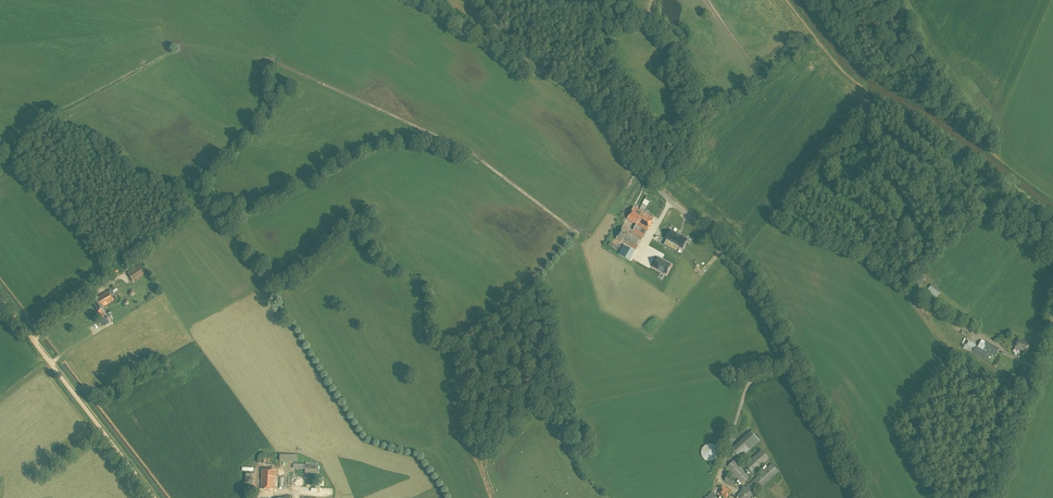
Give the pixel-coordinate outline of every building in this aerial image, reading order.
[(644,213),(634,207),(628,219),(635,223),(638,225),(648,230),(654,218),(644,213)] [(638,225),(635,223),(631,231),(623,226),(616,239),(637,250),(648,230),(638,225)] [(667,240),(664,244),(677,251),(680,247),(682,248),(687,239),(671,230),(666,239),(667,240)] [(669,263),(657,256),(652,264),(664,271),(669,263)] [(133,282),(146,273),(141,265),(127,273),(133,282)] [(916,290),(925,282),(925,281),(922,279),(918,274),(909,282),(916,290)] [(932,284),(927,290),(936,297),(941,291),(932,284)] [(103,307),(114,300),(111,296),(114,295),(111,290),(108,291),(100,296),(102,299),(100,300),(103,307)] [(104,308),(104,307),(103,307),(100,300),(102,299),(100,296),(98,297),(97,296),(91,300),(98,311),(104,308)] [(105,326),(111,324),(112,326),(115,325),(111,315),(102,319),(105,326)] [(937,332),(945,343),(948,340),(940,329),(937,332)] [(1015,349),(1021,351),(1026,353),(1030,342),(1019,338),(1015,349)] [(969,341),(966,345),(964,349),(972,353),(985,360),(986,357),(989,353),(995,356),(999,349),(988,342),(988,343),(982,340),(980,339),(977,345),(976,345),(969,341)] [(740,459),(750,450),(760,441),(751,431),(741,440),(732,449),(733,450),(730,452),(734,457),(736,454),(740,459)] [(710,461),(711,461),(712,461),(713,461),(714,460),(715,460),(715,459),(716,459),(716,458),(717,457),(718,456),(718,455),(718,454),(718,453),(718,452),(718,451),(718,450),(718,449),(717,448),(716,447),(716,446),(715,446),(715,445),(714,445),(713,444),(712,444),(711,444),(710,444),(709,444),(708,444),(707,444),(706,445),(705,445),(704,446),(703,447),(703,448),(702,448),(702,449),(702,450),(701,451),(701,452),(701,453),(701,454),(702,455),(702,456),(702,457),(703,457),(703,458),(704,459),(705,460),(706,460),(707,461),(708,461),(709,461),(710,461)] [(753,474),(770,458),(762,450),(745,465),(753,474)] [(742,483),(750,476),(734,460),(727,467),(734,474),(731,477),(727,475),(724,481),(732,486),(735,480),(737,478),(742,483)] [(779,471),(782,469),(775,461),(772,463),(737,496),(739,497),(750,497),(779,471)] [(275,477),(276,470),(262,469),(260,489),(273,489),(274,477),(275,477)] [(731,491),(722,486),(717,494),(725,497),(727,497),(731,491)]
